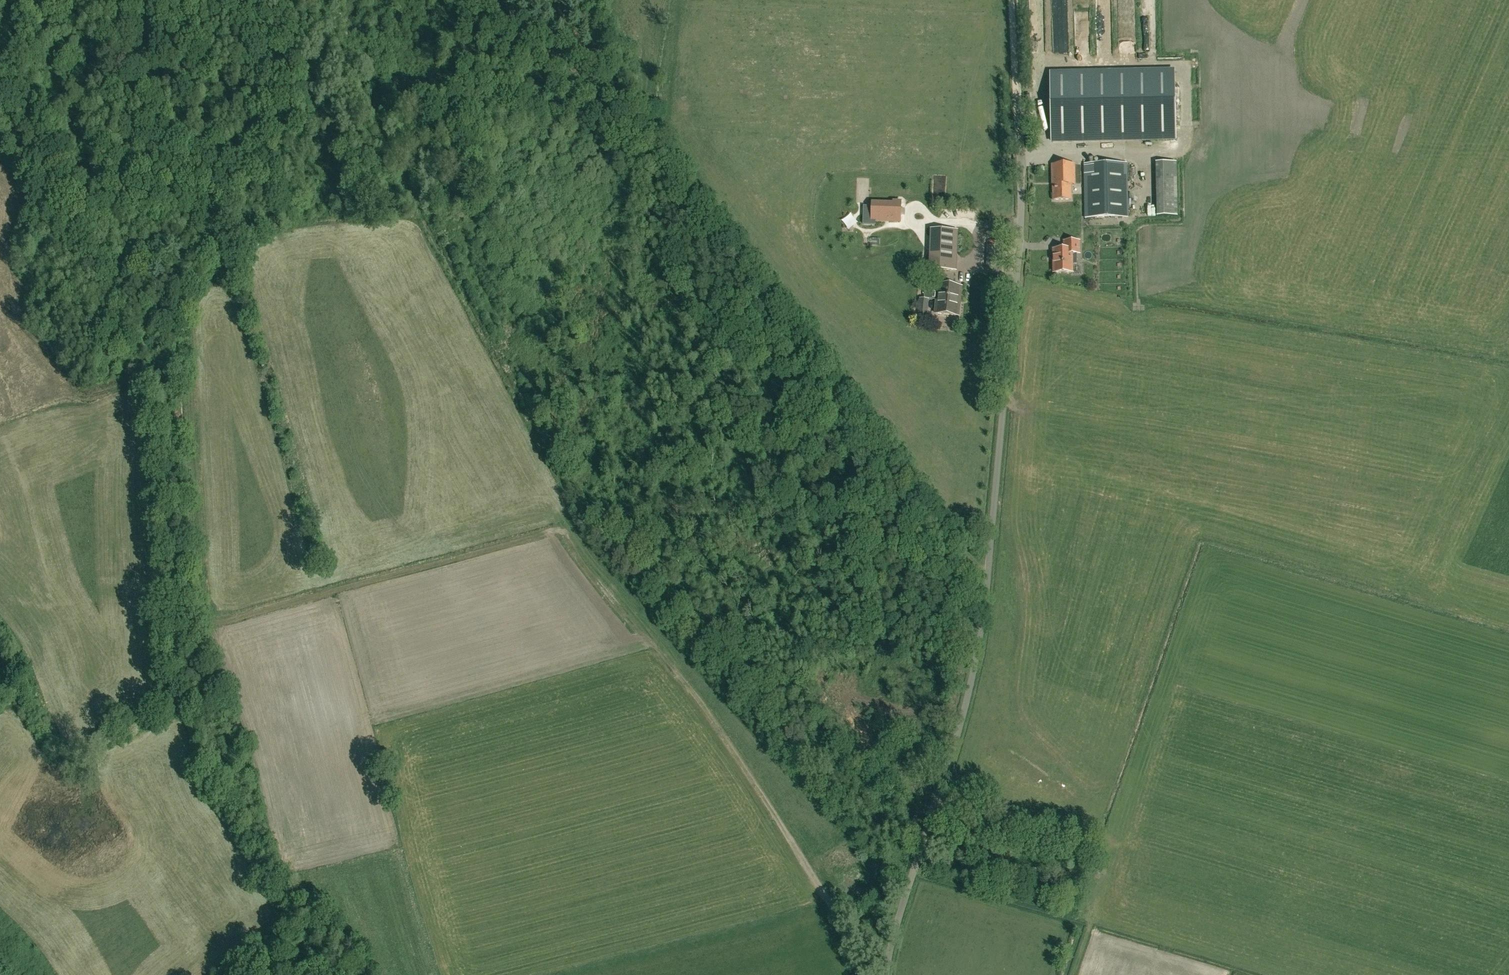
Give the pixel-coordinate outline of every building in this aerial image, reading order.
[(1174,72),(1050,74),(1052,142),(1175,139),(1174,72)] [(1176,163),(1156,163),(1157,217),(1177,217),(1176,163)] [(1084,218),(1127,218),(1126,164),(1051,165),(1052,185),(1052,200),(1070,200),(1070,185),(1074,185),(1074,183),(1084,183),(1084,218)] [(901,202),(893,202),(893,204),(872,203),(872,207),(871,221),(875,221),(900,222),(901,213),(901,209),(901,202)] [(957,272),(958,232),(933,231),(932,271),(957,272)] [(1071,254),(1078,253),(1078,242),(1063,242),(1063,250),(1053,250),(1053,273),(1071,272),(1071,254)] [(924,299),(936,300),(935,312),(958,314),(961,286),(925,283),(924,299)] [(919,300),(918,309),(927,310),(927,301),(919,300)]
